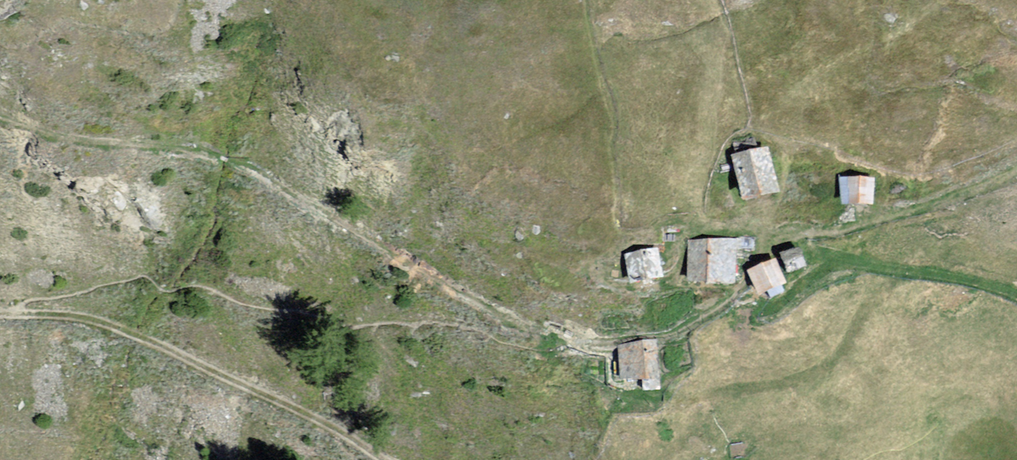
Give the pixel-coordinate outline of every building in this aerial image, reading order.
[(754,153),(719,156),(723,204),(758,201),(754,153)] [(859,180),(826,178),(824,207),(857,209),(859,180)] [(741,243),(675,240),(673,288),(719,290),(720,250),(741,251),(741,243)] [(643,252),(607,253),(608,287),(644,286),(643,252)] [(759,262),(764,276),(789,268),(784,254),(759,262)] [(648,346),(604,345),(603,382),(626,383),(647,383),(648,346)] [(647,395),(647,383),(626,383),(625,395),(647,395)]
